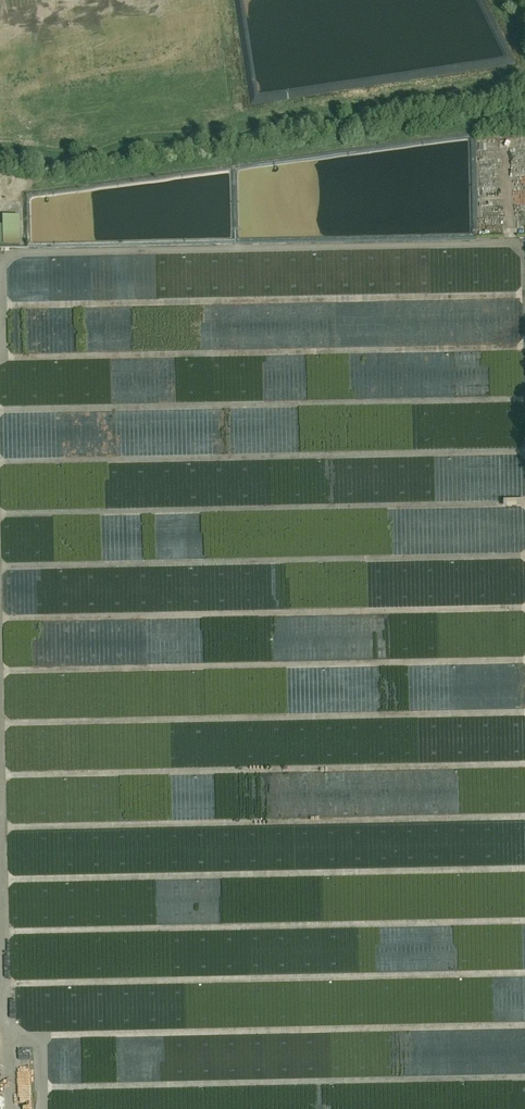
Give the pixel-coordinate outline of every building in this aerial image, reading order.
[(4,225),(0,225),(0,245),(20,245),(20,216),(4,216),(4,225)]
